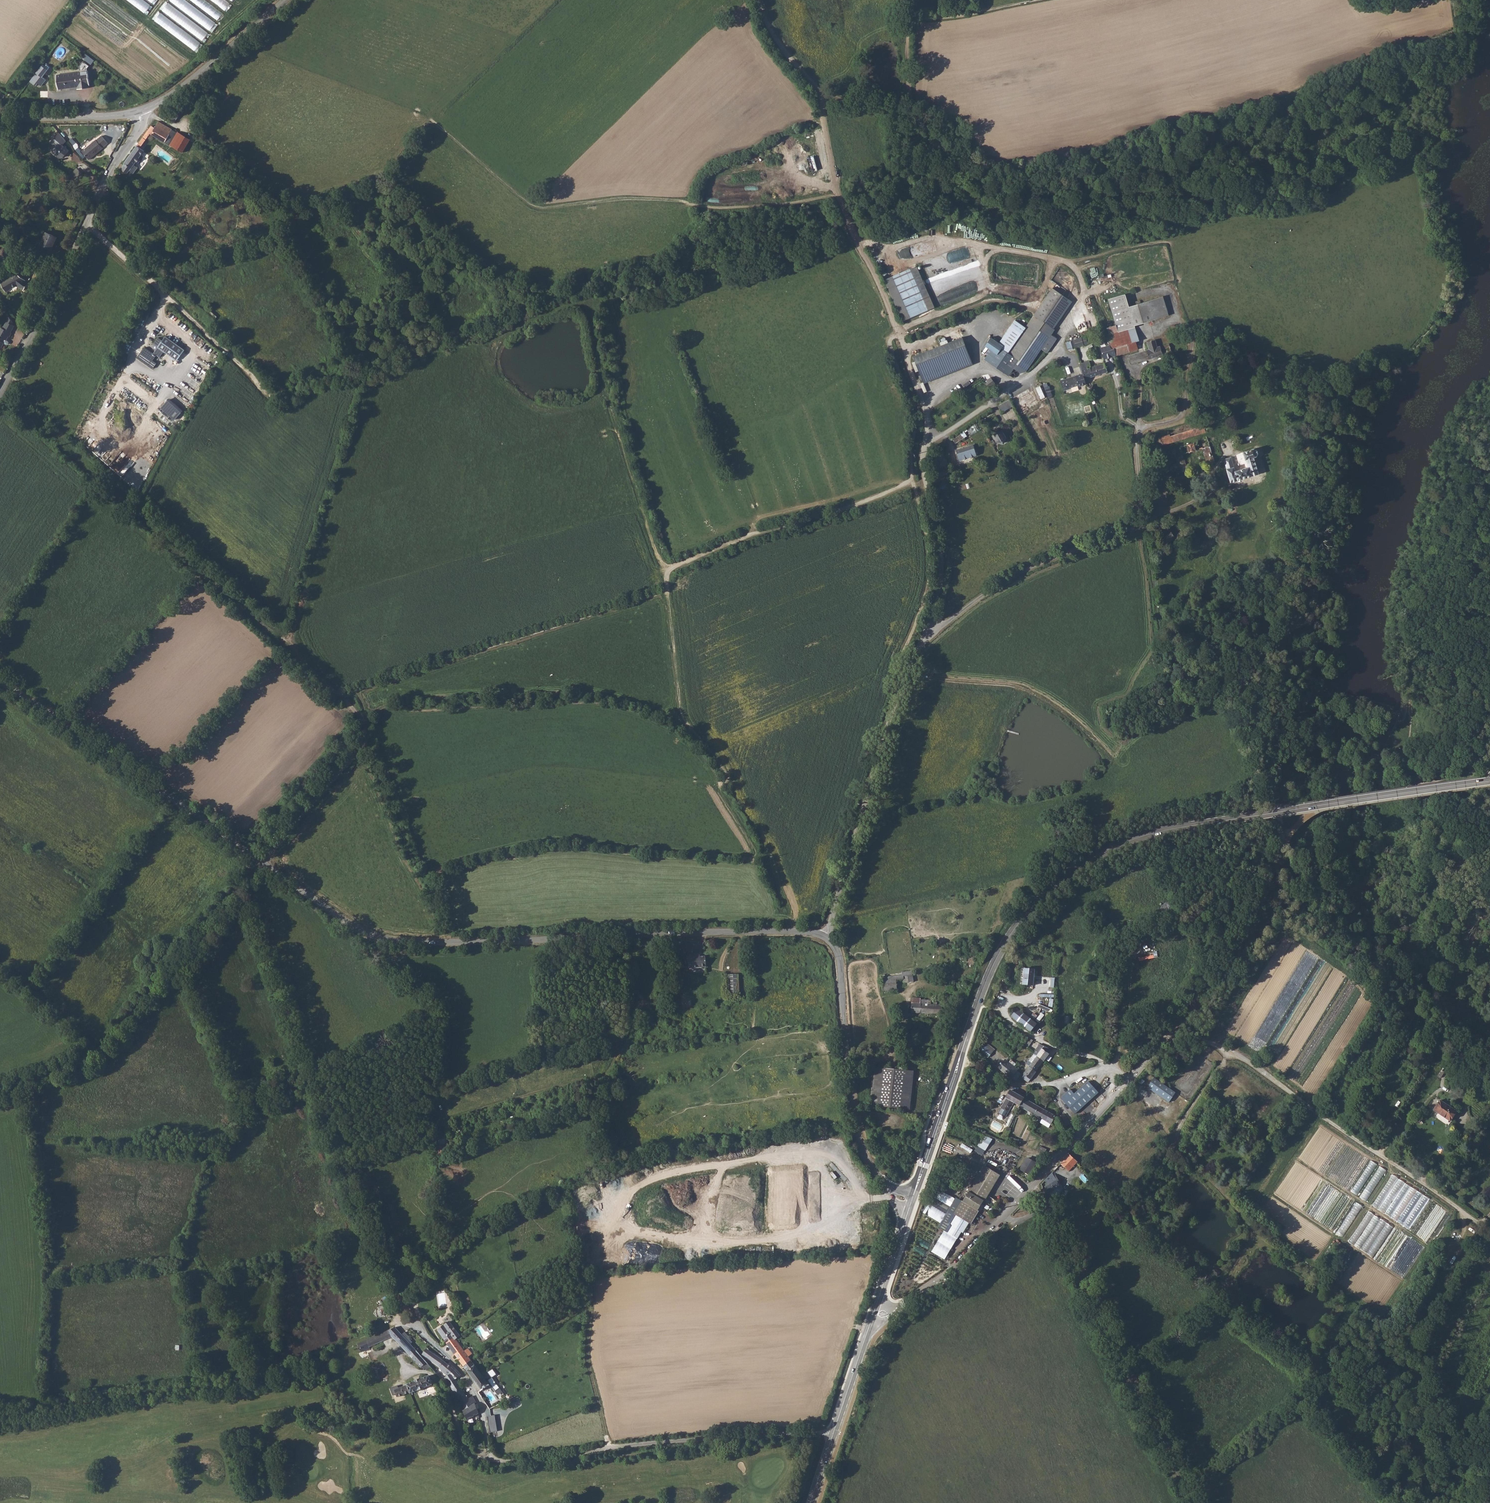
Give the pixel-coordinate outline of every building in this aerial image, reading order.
[(231,2),(228,0),(212,0),(223,8),(221,11),(214,6),(205,0),(191,0),(218,19),(224,10),(224,11),(231,2)] [(92,58),(85,53),(82,57),(90,62),(92,58)] [(49,69),(41,64),(29,82),(35,86),(37,83),(41,86),(46,79),(43,77),(49,69)] [(83,86),(83,89),(89,88),(89,85),(90,85),(88,71),(56,75),(58,89),(78,87),(83,86)] [(175,111),(171,118),(176,121),(180,114),(175,111)] [(149,126),(141,138),(144,141),(150,133),(169,145),(177,133),(168,127),(164,133),(154,127),(153,128),(149,126)] [(66,144),(59,136),(51,144),(56,149),(51,153),(58,160),(61,160),(68,153),(62,148),(66,144)] [(81,153),(87,159),(92,155),(93,156),(101,148),(106,143),(100,136),(95,141),(94,140),(81,153)] [(128,157),(118,172),(125,176),(128,173),(131,175),(136,168),(133,166),(135,163),(137,165),(140,161),(138,159),(143,151),(139,148),(136,146),(128,157)] [(814,156),(807,158),(811,171),(818,170),(814,156)] [(45,234),(39,247),(49,251),(55,239),(45,234)] [(885,279),(902,320),(934,307),(916,267),(885,279)] [(15,286),(22,280),(14,274),(0,282),(0,287),(4,292),(14,286),(15,286)] [(22,280),(15,286),(21,291),(27,284),(23,281),(22,280)] [(984,359),(1009,377),(1014,369),(1019,373),(1024,372),(1041,351),(1046,354),(1057,339),(1052,335),(1072,302),(1051,288),(1025,327),(1015,320),(998,343),(990,338),(984,347),(988,350),(986,353),(987,355),(984,359)] [(1135,327),(1169,317),(1164,298),(1130,309),(1126,296),(1109,301),(1117,327),(1108,330),(1110,338),(1112,344),(1114,350),(1116,356),(1130,351),(1139,349),(1137,342),(1140,341),(1135,327)] [(1,338),(4,339),(6,335),(6,336),(8,332),(7,332),(11,325),(9,324),(9,322),(5,316),(2,321),(3,321),(0,327),(0,340),(1,338)] [(912,356),(923,382),(972,365),(961,337),(912,356)] [(184,352),(165,338),(162,342),(158,339),(154,345),(155,353),(153,355),(159,359),(164,353),(177,362),(184,352)] [(1071,343),(1073,350),(1085,346),(1083,339),(1071,343)] [(1147,352),(1126,358),(1129,366),(1146,360),(1146,361),(1160,357),(1160,356),(1168,354),(1166,346),(1154,349),(1152,342),(1144,344),(1147,352)] [(1109,346),(1101,349),(1104,359),(1116,356),(1114,350),(1111,350),(1109,346)] [(1089,360),(1080,363),(1083,373),(1085,378),(1085,379),(1106,372),(1103,363),(1091,367),(1089,360)] [(1083,373),(1060,380),(1063,390),(1068,388),(1078,385),(1078,386),(1086,383),(1084,378),(1085,378),(1083,373)] [(984,383),(970,393),(974,398),(987,387),(984,383)] [(1041,385),(1036,387),(1041,399),(1045,397),(1041,385)] [(170,397),(161,407),(175,420),(184,410),(170,397)] [(1009,399),(999,404),(1002,411),(1012,406),(1009,399)] [(1002,429),(994,434),(998,441),(1004,442),(1005,437),(1006,436),(1002,429)] [(1158,440),(1157,440),(1160,448),(1204,435),(1202,429),(1172,438),(1171,436),(1171,435),(1169,435),(1168,435),(1168,437),(1158,440)] [(1174,460),(1164,463),(1165,466),(1175,464),(1179,476),(1186,473),(1181,458),(1201,451),(1206,468),(1213,465),(1206,441),(1171,452),(1174,460)] [(973,445),(956,450),(959,461),(977,455),(973,445)] [(935,455),(936,457),(940,470),(945,468),(939,453),(935,455)] [(1231,461),(1223,463),(1230,486),(1258,477),(1253,461),(1255,460),(1256,459),(1257,458),(1257,456),(1257,455),(1256,453),(1255,453),(1254,453),(1242,456),(1244,463),(1245,464),(1247,471),(1235,474),(1231,461)] [(1171,536),(1163,543),(1166,547),(1175,541),(1171,536)] [(693,957),(684,957),(685,968),(690,968),(690,969),(701,968),(701,958),(693,958),(693,957)] [(1005,965),(1000,977),(1003,979),(1004,976),(1008,977),(1012,968),(1005,965)] [(1022,984),(1031,984),(1032,970),(1023,969),(1022,984)] [(879,978),(880,981),(899,977),(901,977),(910,975),(909,970),(899,972),(900,975),(879,978)] [(899,977),(880,981),(880,987),(881,990),(885,990),(889,989),(894,989),(893,980),(900,979),(901,982),(911,981),(910,975),(901,977),(899,977)] [(910,1011),(940,1012),(941,1003),(936,1003),(936,999),(920,998),(919,997),(911,997),(910,1011)] [(1037,1024),(1017,1008),(1011,1017),(1031,1032),(1037,1024)] [(986,1041),(979,1050),(989,1057),(995,1048),(986,1041)] [(1041,1045),(1034,1055),(1041,1060),(1046,1053),(1045,1052),(1048,1048),(1041,1045)] [(1021,1075),(1020,1076),(1027,1081),(1034,1071),(1034,1070),(1040,1061),(1041,1060),(1034,1055),(1029,1062),(1026,1061),(1024,1063),(1027,1065),(1022,1073),(1023,1073),(1021,1075)] [(1004,1067),(1002,1070),(1014,1080),(1019,1073),(1007,1064),(1004,1067)] [(879,1065),(875,1104),(905,1107),(909,1069),(879,1065)] [(1148,1087),(1170,1102),(1177,1092),(1154,1077),(1148,1087)] [(1070,1091),(1061,1099),(1067,1105),(1075,1113),(1097,1092),(1090,1084),(1087,1081),(1084,1084),(1073,1094),(1070,1091)] [(1005,1098),(999,1107),(1006,1112),(1012,1102),(1011,1101),(1013,1098),(1010,1096),(1012,1091),(1009,1089),(1004,1097),(1005,1098)] [(1015,1093),(1012,1091),(1010,1096),(1013,1098),(1011,1101),(1012,1102),(1018,1105),(1022,1097),(1024,1095),(1016,1091),(1015,1093)] [(1022,1097),(1018,1105),(1029,1111),(1033,1103),(1022,1097)] [(1033,1103),(1029,1111),(1039,1117),(1044,1109),(1033,1103)] [(1456,1116),(1440,1105),(1434,1114),(1450,1125),(1456,1116)] [(1044,1109),(1039,1117),(1050,1123),(1054,1115),(1044,1109)] [(1065,1113),(1059,1116),(1065,1127),(1071,1123),(1065,1113)] [(978,1146),(986,1150),(993,1139),(985,1134),(978,1146)] [(445,1151),(448,1151),(448,1135),(437,1135),(437,1155),(445,1156),(445,1151)] [(1069,1156),(1060,1165),(1069,1172),(1077,1163),(1075,1162),(1069,1156)] [(1034,1162),(1026,1157),(1019,1168),(1028,1173),(1034,1162)] [(1358,1195),(1377,1163),(1371,1160),(1352,1192),(1358,1195)] [(981,1164),(965,1190),(966,1190),(960,1200),(960,1199),(951,1213),(953,1214),(947,1223),(946,1223),(948,1224),(944,1231),(955,1238),(960,1229),(963,1231),(968,1222),(968,1223),(977,1210),(975,1209),(977,1206),(979,1203),(981,1199),(982,1200),(999,1174),(981,1164)] [(1366,1201),(1387,1170),(1381,1166),(1360,1197),(1366,1201)] [(1337,1182),(1348,1189),(1356,1175),(1350,1172),(1349,1174),(1344,1171),(1337,1182)] [(1051,1174),(1046,1181),(1047,1186),(1045,1187),(1048,1194),(1060,1187),(1051,1174)] [(1335,1231),(1353,1199),(1330,1185),(1312,1218),(1335,1231)] [(936,1199),(952,1204),(954,1196),(939,1191),(936,1199)] [(983,1201),(981,1205),(990,1210),(992,1206),(983,1201)] [(1338,1234),(1344,1237),(1362,1205),(1356,1201),(1338,1234)] [(928,1203),(924,1213),(942,1222),(947,1212),(928,1203)] [(435,1327),(445,1340),(452,1335),(453,1336),(457,1333),(447,1319),(435,1327)] [(395,1325),(376,1333),(380,1340),(392,1335),(405,1350),(411,1344),(403,1335),(395,1325)] [(376,1333),(365,1338),(368,1345),(380,1340),(376,1333)] [(452,1335),(445,1340),(461,1363),(468,1357),(467,1356),(453,1336),(452,1335)] [(411,1344),(405,1350),(411,1356),(417,1351),(413,1346),(411,1344)] [(438,1370),(436,1372),(440,1377),(443,1376),(449,1371),(453,1369),(445,1360),(430,1348),(425,1354),(438,1363),(439,1365),(439,1368),(438,1370)] [(417,1351),(411,1356),(419,1365),(425,1360),(417,1351)] [(468,1357),(461,1363),(471,1377),(479,1372),(470,1359),(472,1358),(469,1354),(467,1356),(468,1357)] [(383,1362),(374,1366),(380,1381),(390,1376),(383,1362)] [(453,1369),(449,1371),(453,1377),(457,1374),(453,1369)] [(449,1371),(443,1376),(454,1394),(461,1389),(453,1377),(449,1371)] [(479,1372),(471,1377),(478,1386),(485,1381),(479,1372)] [(427,1374),(418,1378),(422,1386),(430,1383),(427,1374)] [(418,1378),(413,1380),(416,1388),(422,1386),(418,1378)] [(413,1380),(405,1383),(408,1390),(408,1391),(416,1388),(413,1380)] [(405,1383),(393,1388),(396,1395),(408,1390),(405,1383)] [(461,1389),(454,1394),(463,1407),(461,1408),(461,1410),(465,1416),(472,1413),(473,1416),(477,1414),(473,1402),(468,1405),(463,1398),(465,1396),(461,1389)] [(470,1393),(465,1396),(463,1398),(468,1405),(473,1402),(475,1401),(470,1393)] [(495,1415),(488,1416),(490,1432),(497,1431),(495,1415)]
